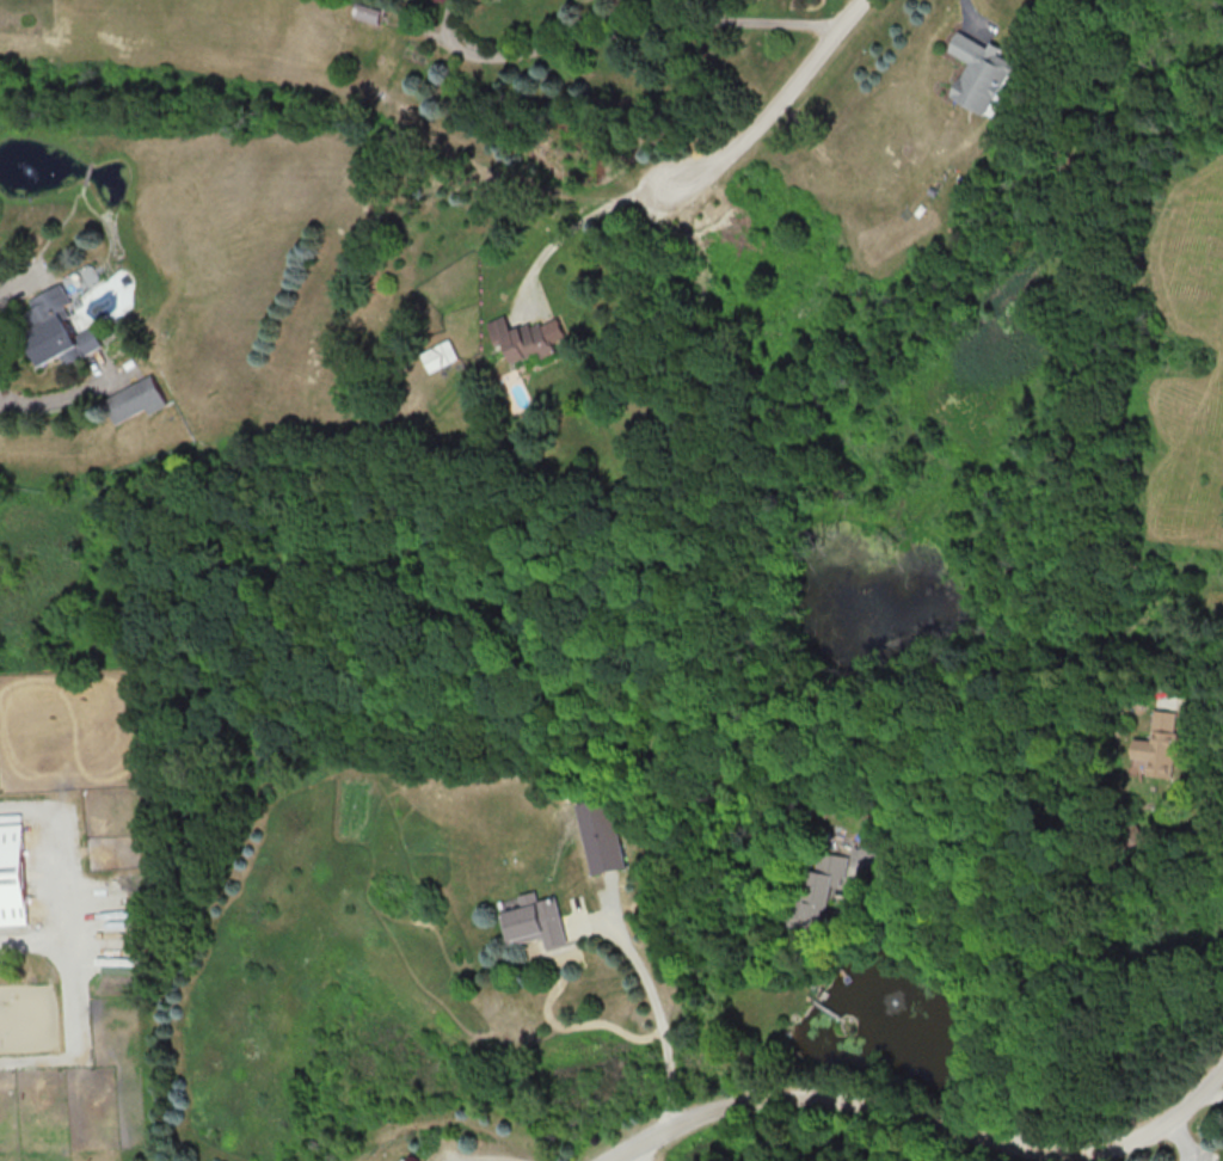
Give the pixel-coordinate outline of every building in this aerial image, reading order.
[(382,8),(355,2),(352,18),(378,24),(382,8)] [(950,97),(989,116),(1016,62),(1001,55),(1004,48),(989,40),(986,45),(958,31),(948,51),(968,61),(950,97)] [(102,347),(91,326),(74,334),(66,318),(70,316),(65,305),(71,302),(62,283),(29,299),(34,308),(18,316),(42,365),(62,356),(66,364),(102,347)] [(486,322),(496,346),(504,343),(513,366),(569,343),(557,314),(511,333),(504,314),(486,322)] [(419,353),(428,372),(457,358),(448,339),(419,353)] [(147,409),(149,413),(167,405),(153,374),(104,398),(116,424),(147,409)] [(1148,775),(1174,778),(1181,712),(1155,709),(1152,739),(1135,738),(1133,758),(1149,759),(1148,775)] [(624,868),(612,798),(579,803),(590,874),(624,868)] [(22,824),(0,825),(0,926),(26,925),(22,824)] [(802,927),(824,931),(833,886),(842,888),(849,856),(818,850),(802,927)] [(558,896),(539,900),(537,891),(519,895),(522,908),(500,913),(508,945),(544,936),(547,949),(568,944),(558,896)]
